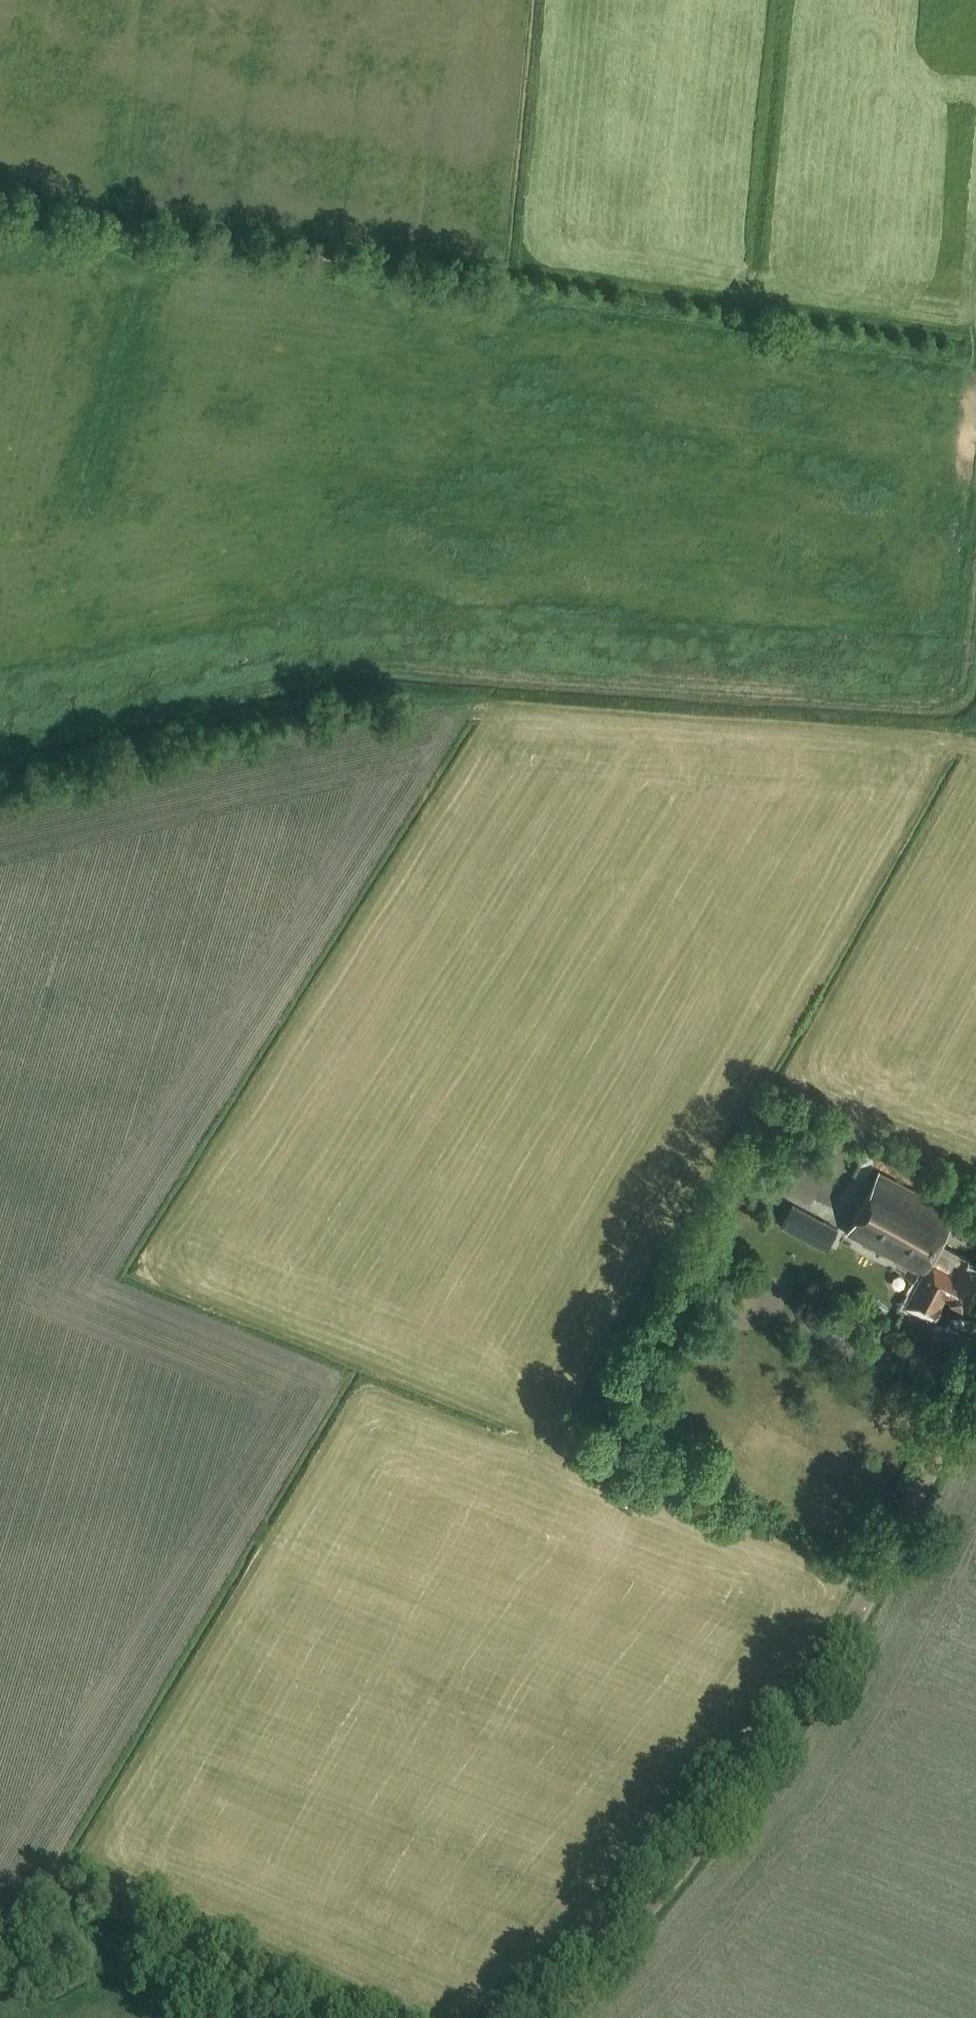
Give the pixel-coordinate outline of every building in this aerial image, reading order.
[(975,1302),(975,1270),(967,1265),(969,1261),(940,1245),(957,1214),(881,1173),(847,1236),(923,1277),(905,1310),(934,1326),(949,1298),(972,1310),(975,1302)] [(823,1221),(812,1244),(826,1252),(838,1229),(823,1221)]
